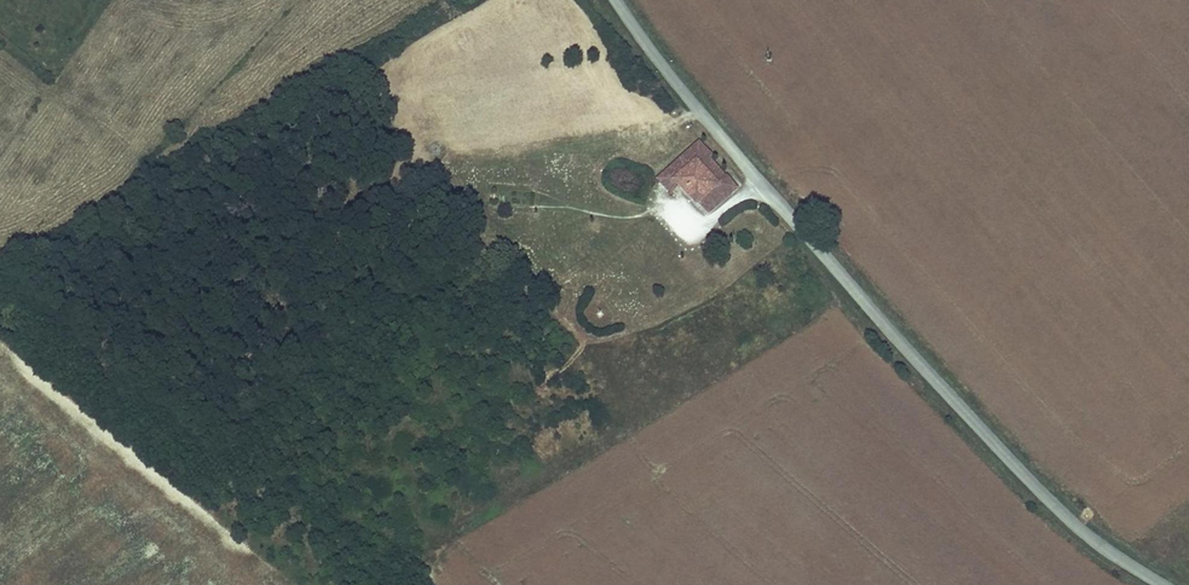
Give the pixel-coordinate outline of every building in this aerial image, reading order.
[(661,180),(674,194),(682,187),(676,180),(708,149),(700,142),(661,180)] [(710,216),(739,187),(728,176),(726,178),(709,160),(714,156),(708,149),(676,180),(682,187),(710,216)]
